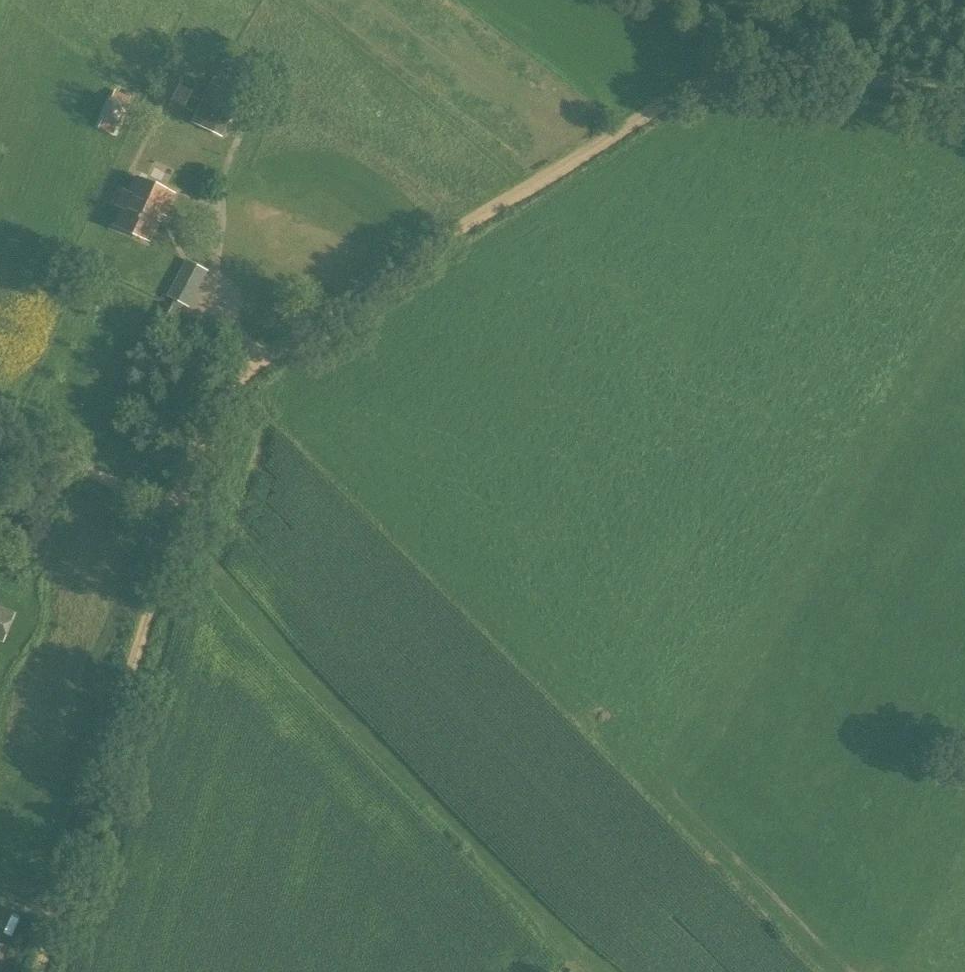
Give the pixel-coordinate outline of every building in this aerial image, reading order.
[(221,137),(240,98),(209,83),(191,123),(221,137)] [(125,108),(109,101),(99,125),(114,132),(125,108)] [(123,206),(114,225),(147,239),(159,213),(163,215),(172,193),(136,177),(128,195),(133,197),(128,208),(123,206)] [(188,305),(205,273),(186,262),(168,295),(188,305)] [(12,616),(0,611),(0,636),(4,638),(12,616)]
